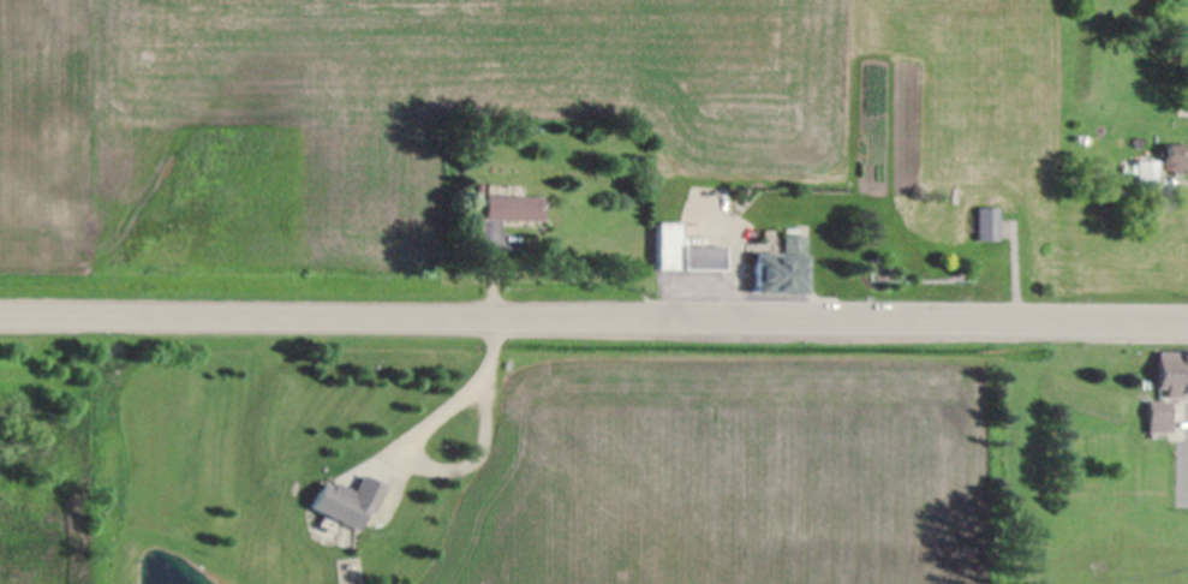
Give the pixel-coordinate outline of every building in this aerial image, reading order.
[(1165,144),(1187,144),(1187,168),(1166,169),(1165,144)] [(1128,160),(1157,160),(1157,190),(1129,175),(1128,160)] [(476,183),(483,183),(484,195),(476,195),(476,183)] [(508,185),(508,195),(489,195),(489,186),(491,186),(492,184),(508,185)] [(524,196),(508,195),(508,185),(508,184),(524,184),(524,196)] [(489,195),(508,195),(524,196),(542,196),(542,220),(484,219),(484,195),(489,195)] [(996,207),(981,207),(980,197),(984,197),(985,195),(990,195),(990,196),(996,196),(996,207)] [(981,207),(996,207),(998,208),(998,239),(975,239),(975,230),(977,209),(977,207),(981,207)] [(968,209),(977,209),(975,230),(968,230),(968,209)] [(721,246),(721,270),(656,270),(656,222),(679,222),(679,246),(721,246)] [(799,227),(799,236),(804,236),(804,292),(753,292),(753,254),(782,254),(782,236),(784,236),(784,227),(799,227)] [(763,246),(763,228),(780,227),(782,228),(782,236),(782,238),(776,239),(771,243),(771,246),(763,246)] [(782,238),(782,254),(753,254),(753,246),(763,246),(771,246),(771,243),(776,239),(782,238)] [(1157,351),(1187,351),(1187,392),(1183,392),(1183,397),(1166,397),(1166,387),(1158,387),(1157,351)] [(1147,400),(1170,400),(1170,431),(1148,431),(1147,400)] [(326,513),(312,505),(324,481),(334,485),(336,481),(356,490),(363,475),(364,475),(387,487),(374,512),(369,509),(357,530),(346,524),(326,513)] [(346,524),(344,528),(340,525),(335,532),(321,524),(322,522),(326,513),(346,524)] [(322,522),(321,524),(335,532),(338,534),(334,538),(316,530),(321,520),(322,522)] [(191,572),(197,566),(199,568),(193,574),(191,572)] [(190,578),(185,583),(179,583),(187,576),(190,578)]
